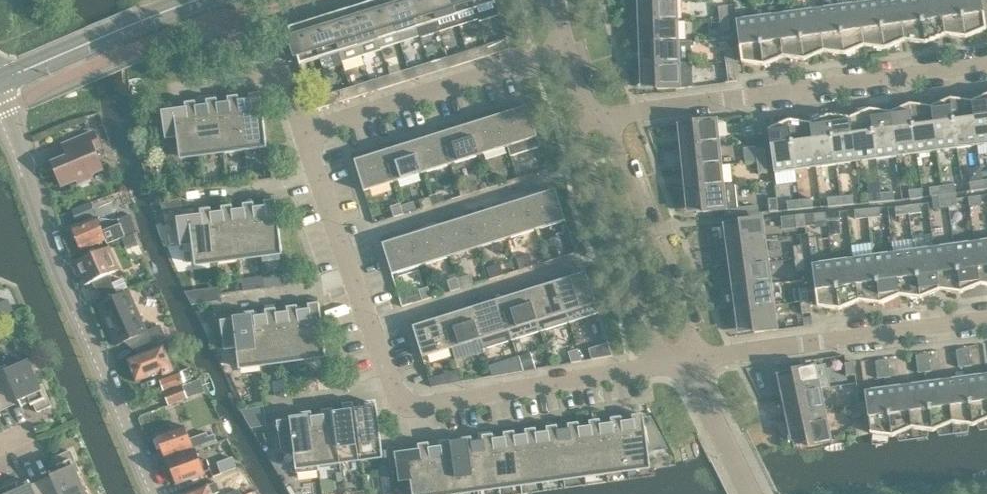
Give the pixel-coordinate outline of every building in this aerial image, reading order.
[(367,3),(380,47),(400,41),(387,0),(376,0),(367,3)] [(400,41),(419,35),(408,0),(387,0),(400,41)] [(419,35),(420,35),(420,37),(439,31),(430,0),(408,0),(419,35)] [(439,31),(459,25),(451,0),(430,0),(439,31)] [(459,25),(478,19),(479,21),(479,20),(472,0),(451,0),(459,25)] [(479,20),(499,14),(494,0),(472,0),(479,20)] [(639,21),(677,20),(676,0),(639,0),(639,21)] [(858,2),(864,46),(885,48),(878,0),(869,0),(864,1),(858,2)] [(885,48),(904,40),(899,0),(878,0),(885,48)] [(904,40),(925,43),(919,0),(899,0),(904,40)] [(925,43),(945,35),(940,0),(919,0),(925,43)] [(945,35),(966,37),(961,0),(940,0),(945,35)] [(966,37),(986,29),(986,28),(985,28),(981,0),(961,0),(966,37)] [(852,2),(838,4),(844,54),(864,46),(858,2),(852,3),(852,2)] [(347,9),(362,56),(381,50),(380,47),(367,3),(347,9)] [(823,7),(818,8),(824,51),(844,54),(838,4),(823,6),(823,7)] [(718,6),(720,18),(728,17),(727,5),(718,6)] [(812,8),(797,10),(804,59),(824,51),(818,8),(812,8)] [(347,9),(328,15),(342,62),(362,56),(347,9)] [(783,12),(777,13),(783,57),(804,59),(797,10),(783,12)] [(46,14),(49,22),(57,18),(54,11),(46,14)] [(757,15),(764,65),(783,57),(777,13),(771,14),(771,13),(757,15)] [(328,15),(308,21),(320,58),(338,52),(341,62),(342,62),(328,15)] [(741,62),(764,65),(757,15),(743,17),(743,18),(736,19),(742,62),(741,62)] [(728,17),(720,18),(721,31),(730,30),(728,17)] [(639,21),(640,43),(677,42),(677,20),(639,21)] [(320,58),(308,21),(289,27),(288,27),(300,64),(301,64),(320,58)] [(506,38),(486,44),(489,55),(509,48),(506,38)] [(640,43),(641,65),(678,63),(677,42),(640,43)] [(486,44),(467,50),(470,61),(489,55),(486,44)] [(724,49),(725,61),(734,60),(732,48),(724,49)] [(467,50),(447,56),(450,67),(470,61),(467,50)] [(447,56),(428,62),(431,73),(450,67),(447,56)] [(737,80),(734,60),(725,61),(728,82),(737,80)] [(428,62),(408,69),(412,79),(431,73),(428,62)] [(678,63),(641,65),(642,84),(656,83),(657,89),(679,88),(691,86),(690,63),(678,63)] [(408,69),(389,75),(392,85),(412,79),(408,69)] [(389,75),(369,81),(373,91),(392,85),(389,75)] [(369,81),(350,87),(353,97),(373,91),(369,81)] [(350,87),(330,93),(334,103),(353,97),(350,87)] [(238,95),(237,96),(244,146),(245,145),(245,144),(264,141),(264,143),(266,142),(260,93),(249,94),(249,99),(239,101),(238,95)] [(334,103),(330,93),(311,99),(314,109),(334,103)] [(986,143),(986,94),(971,101),(977,144),(983,143),(983,144),(986,143)] [(217,98),(216,98),(223,149),(224,149),(224,147),(243,145),(243,146),(244,146),(237,96),(227,97),(228,102),(217,103),(217,98)] [(195,101),(201,152),(203,152),(202,151),(221,148),(222,149),(223,149),(216,98),(206,100),(207,105),(196,106),(195,101)] [(943,149),(957,147),(950,98),(931,106),(937,150),(943,149)] [(971,145),(977,144),(971,101),(950,98),(957,147),(971,146),(971,145)] [(201,152),(195,101),(185,103),(185,108),(161,111),(165,139),(167,138),(167,137),(177,136),(179,155),(181,155),(181,154),(200,151),(200,152),(201,152)] [(902,155),(917,153),(910,103),(890,112),(896,155),(902,154),(902,155)] [(931,150),(937,150),(931,106),(910,103),(917,153),(931,151),(931,150)] [(527,106),(498,115),(507,146),(510,156),(540,146),(527,106)] [(862,160),(876,158),(869,109),(850,117),(856,161),(862,160)] [(890,156),(896,155),(890,112),(869,109),(876,158),(891,157),(890,156)] [(821,166),(836,164),(829,114),(810,123),(815,166),(821,165),(821,166)] [(850,161),(856,161),(850,117),(829,114),(836,164),(850,162),(850,161)] [(498,115),(469,124),(479,155),(507,146),(498,115)] [(679,123),(681,146),(718,142),(716,120),(679,123)] [(752,121),(753,134),(762,132),(760,120),(752,121)] [(781,171),(795,169),(789,120),(768,129),(774,172),(781,171)] [(810,167),(815,166),(810,123),(789,120),(795,169),(810,168),(810,167)] [(469,124),(441,133),(450,164),(479,155),(469,124)] [(57,167),(54,168),(61,185),(77,179),(78,182),(91,176),(90,173),(102,168),(93,147),(99,145),(94,132),(69,141),(74,154),(55,162),(57,167)] [(441,133),(412,142),(422,173),(450,164),(441,133)] [(412,142),(384,151),(393,182),(422,173),(412,142)] [(681,146),(683,167),(720,163),(718,142),(681,146)] [(755,149),(757,161),(766,160),(764,147),(755,149)] [(393,182),(384,151),(354,160),(364,191),(393,182)] [(766,160),(757,161),(759,173),(767,172),(766,160)] [(683,167),(685,189),(723,185),(720,163),(683,167)] [(486,174),(489,186),(501,183),(497,171),(486,174)] [(982,188),(981,179),(969,181),(971,190),(982,188)] [(879,180),(867,181),(868,193),(881,192),(879,180)] [(955,183),(941,185),(943,196),(946,195),(956,194),(955,183)] [(723,185),(685,189),(687,208),(702,206),(703,212),(723,210),(725,209),(737,208),(735,184),(723,185)] [(938,194),(939,196),(943,196),(941,185),(929,187),(930,196),(938,194)] [(908,189),(910,198),(922,197),(921,188),(908,189)] [(555,189),(526,198),(535,229),(565,220),(555,189)] [(893,190),(881,192),(881,201),(894,199),(893,190)] [(441,192),(430,196),(433,204),(443,201),(441,192)] [(881,201),(881,192),(868,193),(869,202),(881,201)] [(853,194),(840,195),(841,204),(853,203),(853,194)] [(958,205),(956,194),(946,195),(948,206),(958,205)] [(968,196),(969,205),(982,203),(981,194),(968,196)] [(841,204),(840,195),(827,197),(828,206),(841,204)] [(946,195),(943,196),(939,196),(940,207),(948,206),(946,195)] [(768,198),(769,211),(778,210),(777,197),(768,198)] [(180,198),(160,201),(162,211),(182,208),(180,198)] [(526,198),(497,207),(507,238),(535,229),(526,198)] [(812,198),(799,199),(800,208),(813,207),(812,198)] [(254,202),(253,202),(260,253),(261,253),(261,252),(280,250),(280,251),(282,251),(275,199),(264,201),(265,206),(254,207),(254,202)] [(800,208),(799,199),(787,200),(787,209),(800,208)] [(72,210),(76,221),(95,213),(91,202),(72,210)] [(232,205),(231,205),(238,256),(239,256),(239,255),(258,252),(258,254),(260,253),(253,202),(243,204),(243,209),(233,210),(232,205)] [(390,206),(394,216),(403,213),(400,203),(390,206)] [(920,203),(906,204),(908,213),(921,212),(920,203)] [(908,213),(906,204),(895,206),(896,215),(908,213)] [(211,208),(210,208),(217,259),(218,259),(218,258),(237,255),(237,256),(238,256),(231,205),(221,207),(222,212),(211,213),(211,208)] [(725,209),(723,210),(723,216),(758,212),(757,206),(737,208),(725,209)] [(880,206),(866,208),(867,217),(881,216),(880,206)] [(497,207),(469,216),(478,247),(507,238),(497,207)] [(217,259),(210,208),(200,209),(200,214),(177,218),(180,245),(182,245),(182,244),(192,242),(195,262),(197,262),(196,260),(215,258),(216,259),(217,259)] [(867,217),(866,208),(854,209),(855,218),(867,217)] [(825,212),(826,221),(827,220),(828,232),(838,232),(837,220),(840,219),(839,210),(825,212)] [(814,222),(826,221),(825,212),(814,213),(814,222)] [(795,215),(796,227),(805,226),(804,214),(795,215)] [(469,216),(440,225),(450,256),(478,247),(469,216)] [(130,217),(117,222),(118,224),(124,237),(135,233),(130,217)] [(71,228),(72,231),(71,234),(73,239),(76,240),(80,250),(105,240),(107,244),(124,237),(118,224),(101,231),(96,218),(71,228)] [(724,223),(727,245),(764,240),(761,218),(724,223)] [(440,225),(412,234),(421,265),(450,256),(440,225)] [(421,265),(412,234),(382,243),(392,274),(421,265)] [(974,240),(980,284),(986,285),(986,238),(980,239),(980,240),(974,240)] [(727,245),(730,267),(767,262),(764,240),(727,245)] [(968,241),(954,243),(960,292),(980,284),(974,240),(968,241)] [(939,245),(934,246),(940,289),(960,292),(954,243),(939,245)] [(793,246),(794,258),(803,257),(802,244),(793,246)] [(544,249),(548,260),(560,256),(557,245),(544,249)] [(75,262),(85,285),(95,280),(103,298),(116,292),(112,283),(108,274),(119,269),(109,246),(75,262)] [(928,246),(913,248),(920,298),(940,289),(934,246),(928,247),(928,246)] [(899,251),(893,251),(899,295),(920,298),(913,248),(899,250),(899,251)] [(887,252),(873,254),(880,303),(899,295),(893,251),(887,252)] [(529,253),(516,257),(519,269),(533,265),(529,253)] [(859,256),(853,257),(859,301),(880,303),(873,254),(858,256),(859,256)] [(803,257),(794,258),(796,271),(805,269),(803,257)] [(832,259),(839,309),(859,301),(853,257),(847,258),(847,257),(832,259)] [(817,306),(839,309),(832,259),(818,261),(818,262),(811,263),(817,306)] [(730,267),(733,288),(770,283),(767,262),(730,267)] [(486,268),(490,278),(503,274),(500,264),(486,268)] [(586,272),(556,281),(569,322),(598,312),(586,272)] [(266,283),(287,281),(286,273),(266,275),(266,283)] [(470,273),(457,277),(460,288),(474,284),(470,273)] [(447,280),(450,291),(460,288),(457,277),(447,280)] [(123,278),(112,283),(116,292),(128,287),(123,278)] [(556,281),(528,290),(540,331),(569,322),(556,281)] [(736,310),(773,304),(770,283),(733,288),(733,289),(729,290),(731,303),(735,303),(736,310)] [(418,289),(422,300),(431,297),(428,286),(418,289)] [(799,288),(800,301),(809,300),(807,287),(799,288)] [(528,290),(499,299),(512,339),(540,331),(528,290)] [(98,305),(116,345),(131,338),(137,351),(166,338),(160,324),(146,331),(129,291),(98,305)] [(471,308),(480,339),(483,348),(512,339),(499,299),(471,308)] [(809,300),(800,301),(802,313),(811,312),(809,300)] [(297,305),(296,305),(303,357),(304,356),(304,355),(324,353),(324,354),(326,353),(319,302),(308,304),(309,309),(298,310),(297,305)] [(773,304),(736,310),(739,328),(753,326),(754,332),(776,329),(773,304)] [(276,308),(275,308),(282,359),(283,359),(283,358),(302,355),(302,357),(303,357),(296,305),(286,307),(287,312),(277,313),(276,308)] [(254,311),(260,362),(261,362),(261,361),(281,358),(281,359),(282,359),(275,308),(265,310),(266,315),(255,316),(254,311)] [(471,308),(442,316),(452,348),(480,339),(471,308)] [(260,362),(254,311),(244,312),(244,318),(220,321),(224,348),(226,348),(226,347),(236,346),(238,365),(240,365),(240,364),(259,361),(259,362),(260,362)] [(452,348),(442,316),(412,326),(422,357),(452,348)] [(588,348),(592,358),(612,355),(608,342),(588,348)] [(127,359),(136,380),(161,371),(162,374),(173,370),(163,344),(127,359)] [(956,349),(957,358),(970,356),(969,347),(956,349)] [(568,351),(571,362),(581,360),(578,350),(568,351)] [(531,352),(519,356),(523,366),(534,363),(531,352)] [(915,355),(917,363),(930,362),(928,353),(915,355)] [(517,355),(508,358),(512,372),(522,370),(517,355)] [(970,356),(957,358),(958,367),(971,365),(970,356)] [(875,360),(876,369),(889,367),(888,358),(875,360)] [(0,367),(0,386),(6,400),(16,395),(21,406),(22,406),(22,405),(30,402),(30,404),(31,405),(33,404),(37,412),(51,406),(42,384),(39,386),(28,361),(8,370),(5,365),(0,367)] [(845,363),(846,375),(855,374),(853,361),(845,363)] [(930,362),(917,363),(918,372),(931,370),(930,362)] [(783,395),(819,387),(830,385),(825,363),(778,373),(783,395)] [(889,367),(876,369),(877,378),(890,376),(889,367)] [(461,368),(432,375),(434,385),(463,377),(461,368)] [(158,379),(162,390),(184,383),(180,372),(158,379)] [(966,375),(973,425),(986,419),(986,378),(986,373),(981,374),(981,373),(966,375)] [(951,378),(946,378),(952,422),(973,425),(966,375),(951,377),(951,378)] [(940,379),(926,381),(932,430),(952,422),(946,378),(940,379)] [(317,381),(318,389),(331,387),(330,379),(317,381)] [(911,383),(906,384),(911,428),(932,430),(926,381),(911,383)] [(885,386),(892,436),(911,428),(906,384),(900,385),(900,384),(885,386)] [(164,392),(168,403),(187,396),(183,386),(164,392)] [(870,433),(892,436),(885,386),(870,388),(870,389),(864,390),(870,433)] [(783,395),(787,416),(824,409),(819,387),(783,395)] [(849,392),(851,405),(859,404),(858,391),(849,392)] [(354,406),(353,406),(360,457),(361,457),(361,455),(380,453),(380,454),(382,454),(376,403),(365,404),(365,409),(355,411),(354,406)] [(859,404),(851,405),(852,417),(861,416),(859,404)] [(333,409),(332,409),(339,460),(340,459),(340,458),(359,456),(359,457),(360,457),(353,406),(343,407),(344,412),(333,414),(333,409)] [(264,407),(243,410),(251,425),(266,422),(264,407)] [(311,411),(311,412),(317,462),(319,462),(318,461),(337,458),(338,460),(339,460),(332,409),(322,410),(322,415),(312,416),(311,411)] [(824,409),(787,416),(791,435),(806,432),(807,438),(829,433),(824,409)] [(317,462),(311,412),(300,413),(301,418),(277,421),(281,449),(283,449),(283,447),(293,446),(295,465),(297,465),(297,464),(316,461),(316,463),(317,462)] [(621,416),(628,467),(629,467),(629,466),(648,463),(648,465),(650,464),(643,413),(632,415),(632,420),(622,421),(621,416)] [(600,419),(599,419),(606,470),(607,470),(607,469),(626,466),(627,467),(628,467),(621,416),(610,418),(611,423),(601,424),(600,419)] [(578,422),(585,473),(586,473),(585,472),(605,469),(605,470),(606,470),(599,419),(589,421),(590,426),(579,427),(578,422)] [(557,425),(556,425),(563,476),(565,476),(564,475),(583,472),(584,473),(585,473),(578,422),(567,424),(568,429),(558,430),(557,425)] [(184,425),(156,435),(164,457),(191,447),(193,450),(195,449),(217,441),(214,433),(208,435),(206,431),(189,438),(184,425)] [(536,428),(535,428),(542,479),(543,479),(543,478),(562,475),(562,476),(563,476),(556,425),(546,427),(547,432),(536,433),(536,428)] [(645,427),(647,442),(657,440),(656,430),(653,425),(645,427)] [(514,431),(521,482),(522,482),(522,480),(541,478),(541,479),(542,479),(535,428),(525,429),(525,435),(515,436),(514,431)] [(493,434),(492,434),(499,485),(500,485),(500,483),(519,481),(519,482),(521,482),(514,431),(503,432),(504,437),(494,439),(493,434)] [(471,437),(478,488),(479,488),(479,486),(498,484),(498,485),(499,485),(492,434),(482,435),(483,440),(472,442),(471,437)] [(450,440),(456,491),(458,490),(457,489),(476,487),(477,488),(478,488),(471,437),(460,438),(461,443),(451,445),(450,440)] [(429,443),(428,443),(435,493),(436,493),(436,492),(455,489),(455,491),(456,491),(450,440),(439,441),(440,446),(429,448),(429,443)] [(428,443),(418,444),(418,449),(394,452),(398,480),(400,480),(400,479),(410,477),(412,493),(422,493),(434,492),(434,493),(435,493),(428,443)] [(167,460),(176,482),(211,469),(206,457),(200,460),(195,449),(193,450),(167,460)] [(44,487),(47,493),(86,493),(77,473),(80,471),(71,450),(56,456),(60,464),(57,466),(57,467),(58,467),(58,468),(51,472),(51,471),(50,472),(54,483),(44,487)] [(217,462),(221,472),(235,467),(232,456),(217,462)] [(6,487),(9,493),(47,493),(44,487),(34,492),(29,481),(28,481),(21,485),(20,483),(20,482),(6,487)] [(208,485),(186,493),(212,493),(208,485)]
